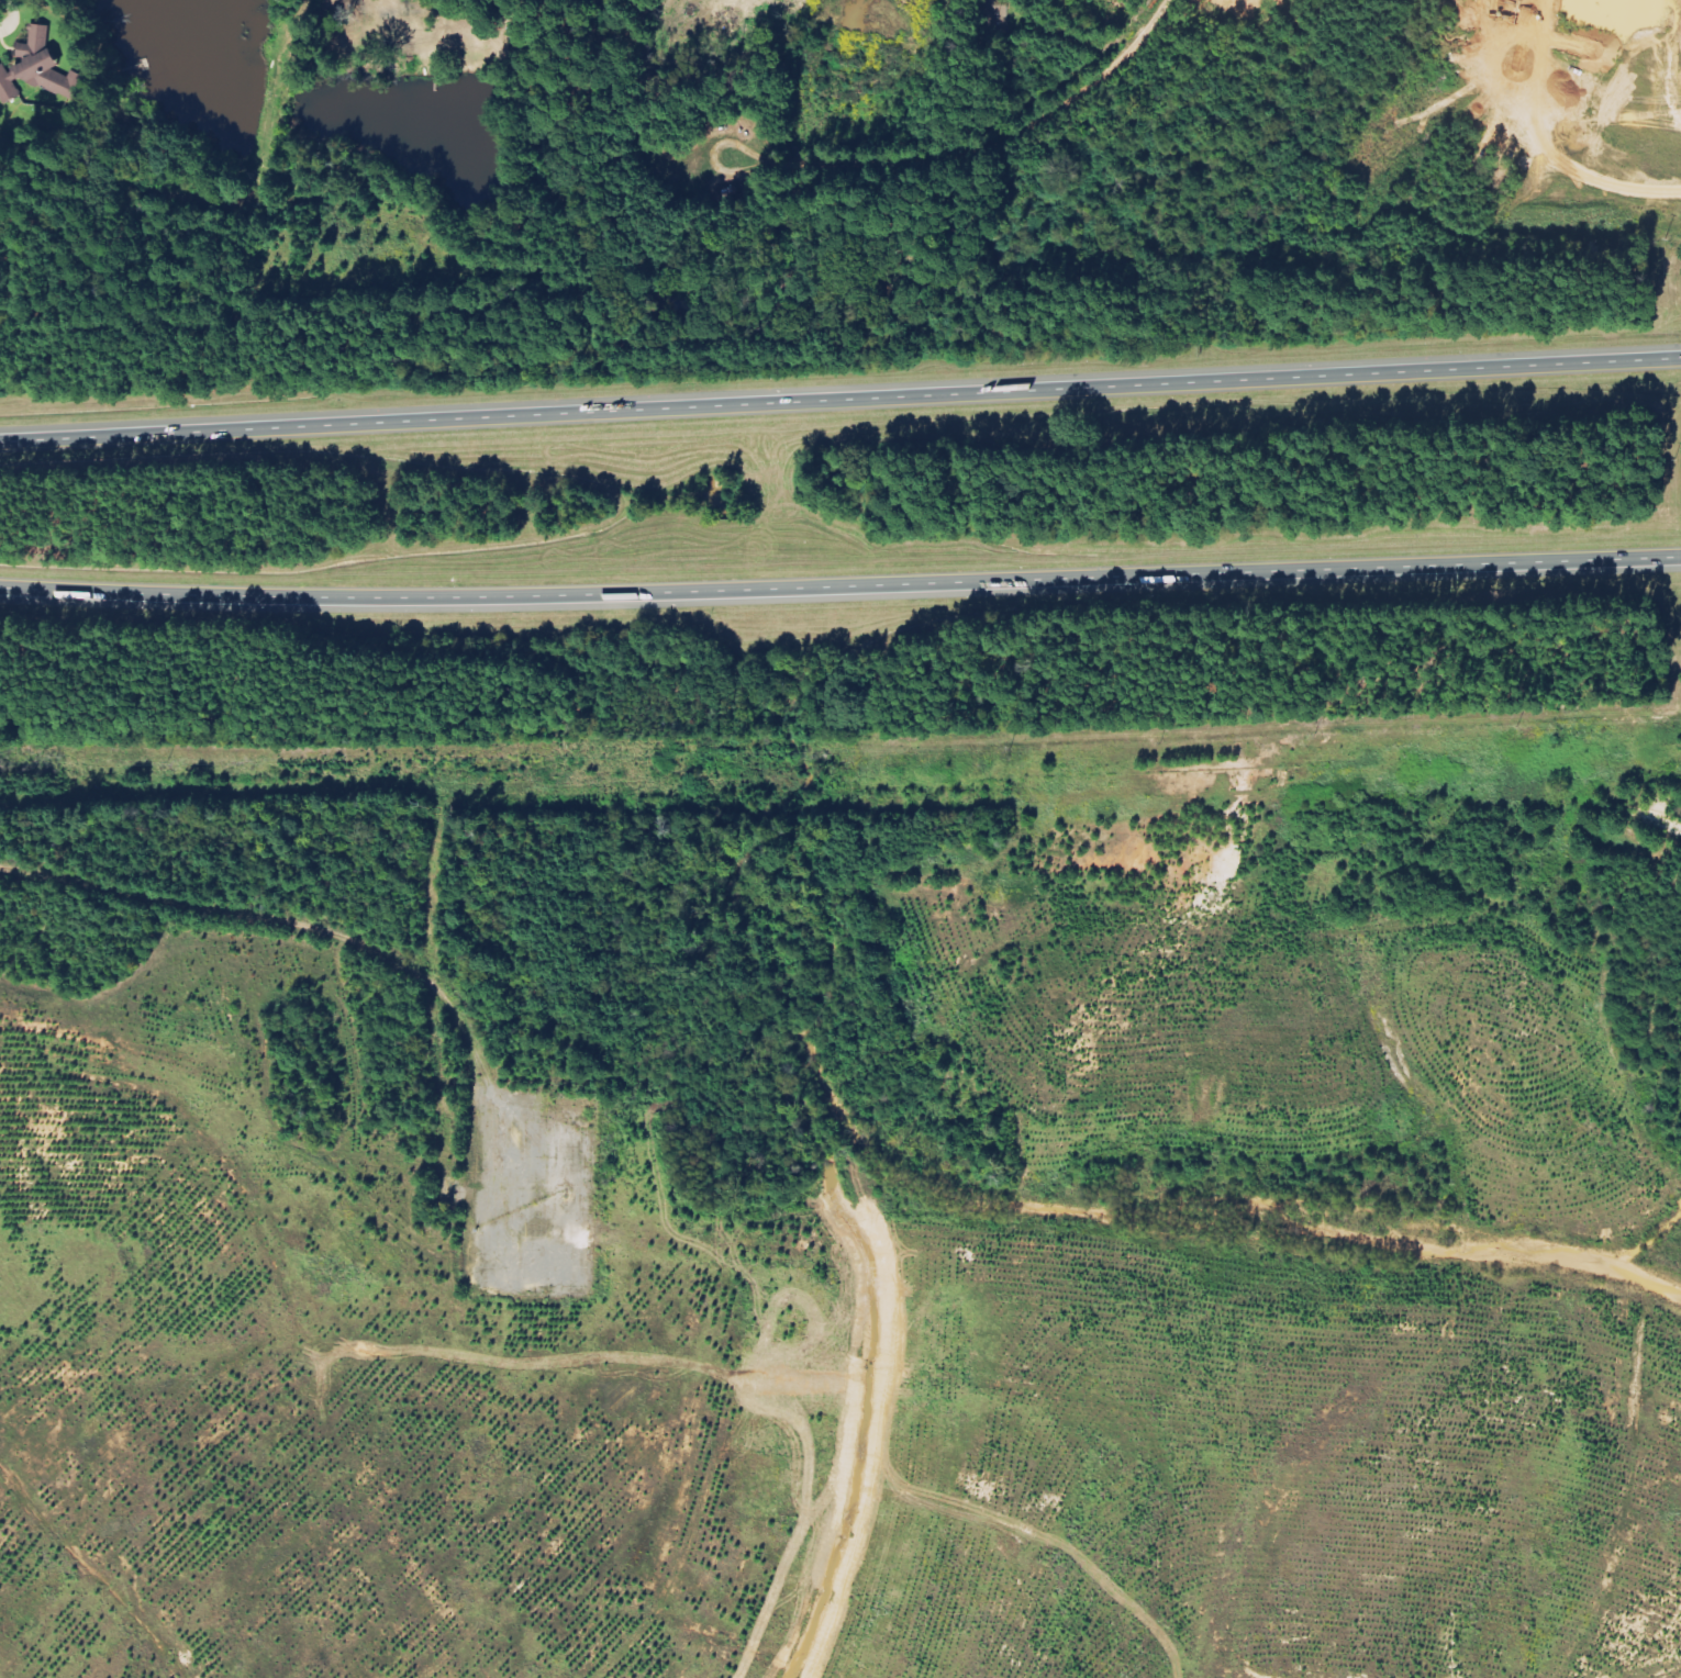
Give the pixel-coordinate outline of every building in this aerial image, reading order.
[(61,68),(45,24),(29,30),(34,41),(15,48),(27,81),(61,68)] [(6,64),(0,66),(0,99),(0,100),(18,93),(6,64)]
